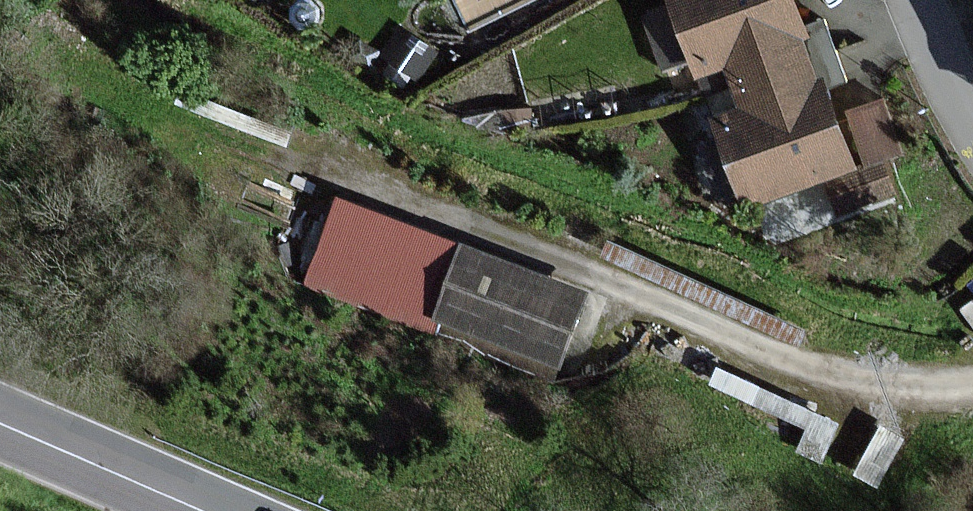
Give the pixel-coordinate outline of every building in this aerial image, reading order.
[(726,66),(742,111),(713,121),(743,206),(851,168),(834,119),(821,83),(812,86),(797,41),(804,38),(792,2),(791,0),(669,0),(696,76),(726,66)] [(308,282),(429,330),(432,322),(461,248),(339,201),(308,282)] [(583,296),(461,248),(432,322),(554,369),(583,296)]
